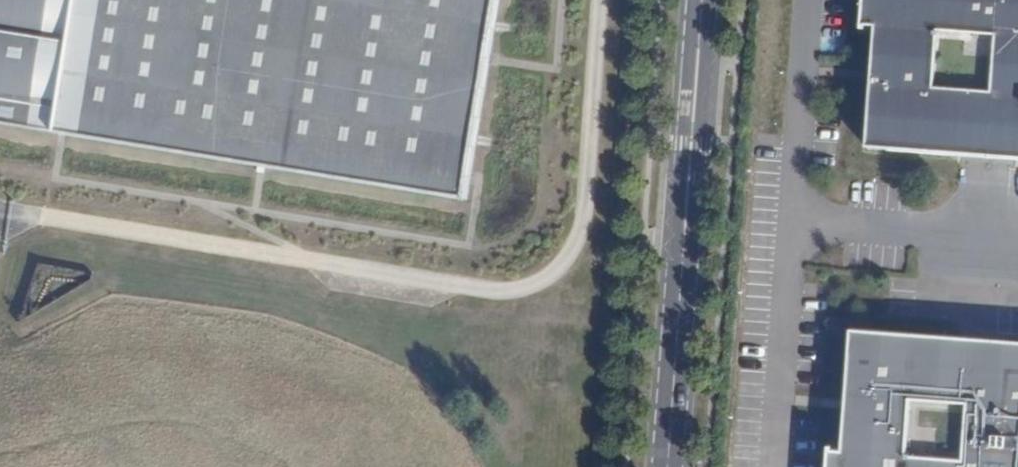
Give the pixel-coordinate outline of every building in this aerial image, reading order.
[(56,134),(66,136),(258,167),(265,168),(468,201),(471,186),(473,173),(490,66),(492,56),(501,0),(0,0),(0,125),(56,134)] [(863,30),(867,30),(867,27),(877,27),(868,148),(1017,160),(1017,0),(865,0),(863,30)] [(829,466),(917,466),(921,412),(978,416),(975,466),(1017,466),(1017,344),(852,331),(843,452),(834,452),(834,448),(830,448),(829,466)]
